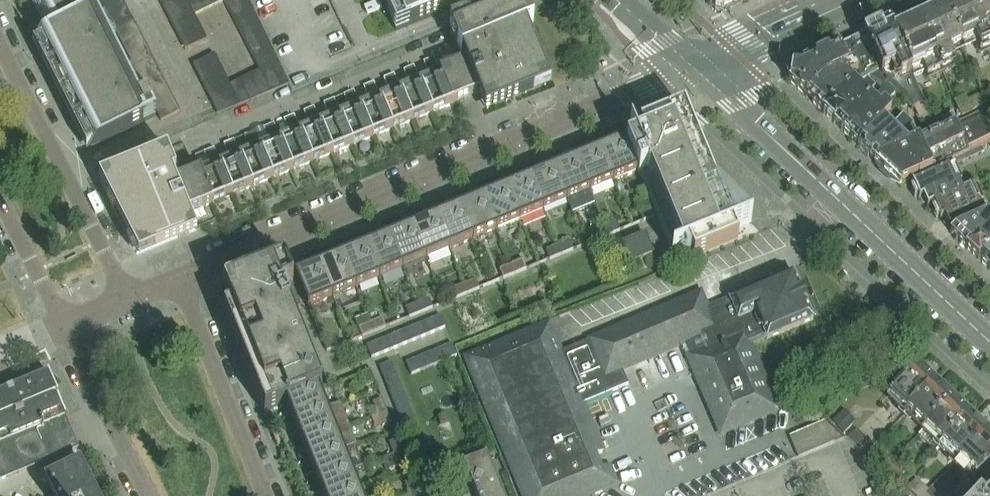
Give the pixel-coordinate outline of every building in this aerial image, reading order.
[(51,34),(89,15),(81,0),(34,0),(51,34)] [(103,9),(121,0),(98,0),(103,9)] [(124,0),(121,0),(103,9),(109,20),(129,10),(124,0)] [(191,6),(187,0),(175,0),(163,6),(168,17),(191,6)] [(205,11),(200,0),(187,0),(191,6),(195,15),(205,11)] [(205,11),(215,6),(212,0),(200,0),(205,11)] [(225,1),(230,11),(249,1),(249,0),(224,0),(225,1)] [(395,32),(443,12),(443,11),(470,0),(382,0),(395,32)] [(449,25),(461,54),(462,54),(464,61),(464,62),(477,95),(485,113),(549,86),(542,68),(525,28),(517,6),(515,1),(514,0),(509,0),(458,21),(449,25)] [(715,9),(715,11),(722,11),(722,10),(736,0),(706,0),(715,9)] [(946,10),(961,43),(973,37),(978,49),(989,44),(989,42),(972,0),(968,0),(946,10)] [(989,42),(989,0),(972,0),(989,42)] [(254,11),(249,1),(230,11),(235,21),(254,11)] [(196,17),(195,15),(191,6),(168,17),(174,28),(196,17)] [(135,21),(129,10),(109,20),(114,31),(135,21)] [(946,10),(920,22),(939,67),(951,61),(946,51),(961,43),(946,10)] [(235,21),(239,31),(259,21),(254,11),(235,21)] [(51,34),(37,41),(32,43),(74,125),(78,123),(91,149),(143,123),(89,15),(51,34)] [(174,28),(180,39),(202,29),(196,17),(174,28)] [(140,32),(135,21),(114,31),(120,43),(140,32)] [(264,31),(259,21),(239,31),(244,41),(264,31)] [(920,22),(894,34),(912,75),(921,70),(923,74),(939,67),(920,22)] [(832,49),(839,65),(844,77),(851,84),(853,82),(856,80),(858,82),(870,77),(881,90),(887,83),(913,105),(921,97),(912,75),(894,34),(892,29),(884,33),(880,26),(863,35),(832,49)] [(207,40),(202,29),(180,39),(186,50),(207,40)] [(244,41),(249,50),(269,41),(264,31),(244,41)] [(146,44),(140,32),(120,43),(126,54),(146,44)] [(273,51),(269,41),(249,50),(254,60),(273,51)] [(152,55),(146,44),(126,54),(132,65),(152,55)] [(833,68),(839,65),(832,49),(808,61),(790,69),(787,81),(804,97),(817,84),(833,68)] [(254,60),(259,70),(270,92),(290,84),(278,61),(273,51),(254,60)] [(193,64),(198,74),(220,64),(215,54),(193,64)] [(157,66),(152,55),(132,65),(138,76),(157,66)] [(428,72),(438,68),(434,58),(424,63),(428,72)] [(471,97),(477,95),(464,62),(458,64),(452,67),(465,100),(471,97)] [(198,74),(203,84),(225,74),(220,64),(198,74)] [(851,84),(844,77),(839,65),(833,68),(817,84),(804,97),(821,114),(851,84)] [(163,78),(157,66),(138,76),(143,87),(163,78)] [(408,81),(418,76),(414,67),(404,71),(408,81)] [(452,67),(430,75),(444,108),(465,100),(452,67)] [(260,97),(270,92),(259,70),(250,75),(260,97)] [(230,84),(225,74),(203,84),(208,94),(230,84)] [(250,75),(240,80),(250,101),(260,97),(250,75)] [(388,89),(398,84),(394,75),(384,79),(388,89)] [(423,117),(444,108),(430,75),(409,84),(423,117)] [(169,89),(163,78),(143,87),(149,99),(169,89)] [(240,105),(250,101),(240,80),(230,85),(235,94),(240,105)] [(853,82),(851,84),(821,114),(839,130),(868,99),(872,95),(858,82),(856,80),(853,82)] [(368,97),(378,93),(374,83),(364,87),(368,97)] [(213,104),(235,94),(230,85),(230,84),(208,94),(213,104)] [(401,126),(423,117),(409,84),(388,93),(401,126)] [(174,100),(169,89),(149,99),(155,110),(174,100)] [(348,105),(358,101),(354,91),(344,96),(348,105)] [(380,135),(401,126),(388,93),(367,102),(380,135)] [(213,104),(218,114),(240,105),(235,94),(213,104)] [(839,130),(855,145),(880,122),(890,112),(872,95),(868,99),(839,130)] [(955,100),(962,116),(982,108),(978,96),(967,100),(965,96),(955,100)] [(328,113),(338,109),(334,99),(324,104),(328,113)] [(180,111),(174,100),(155,110),(161,121),(180,111)] [(359,143),(380,135),(367,102),(345,111),(359,143)] [(308,122),(318,117),(314,108),(304,112),(308,122)] [(956,158),(965,154),(974,150),(981,147),(989,143),(989,116),(987,109),(958,122),(953,111),(933,121),(938,132),(918,141),(918,140),(872,161),(901,185),(909,181),(956,158)] [(337,152),(359,143),(345,111),(324,119),(337,152)] [(288,130),(298,126),(294,116),(284,120),(288,130)] [(855,145),(872,161),(918,140),(912,127),(911,126),(902,118),(890,131),(880,122),(855,145)] [(316,161),(337,152),(324,119),(303,128),(316,161)] [(638,171),(656,216),(709,192),(681,122),(636,141),(630,129),(629,129),(634,140),(634,141),(627,144),(638,171)] [(268,138),(278,134),(274,124),(264,128),(268,138)] [(295,170),(316,161),(303,128),(281,137),(295,170)] [(248,146),(258,142),(254,132),(244,137),(248,146)] [(638,171),(627,144),(634,141),(634,140),(626,143),(623,135),(621,136),(623,139),(601,149),(599,145),(598,145),(614,181),(636,172),(638,171)] [(274,179),(295,170),(281,137),(260,146),(274,179)] [(228,154),(238,150),(234,141),(224,145),(228,154)] [(590,191),(614,181),(598,145),(600,149),(577,158),(576,154),(575,155),(590,191)] [(252,187),(274,179),(260,146),(239,155),(252,187)] [(984,152),(981,147),(974,150),(977,155),(984,152)] [(208,163),(218,158),(214,149),(204,153),(208,163)] [(99,179),(110,201),(117,198),(133,237),(171,221),(171,220),(182,215),(183,216),(188,214),(175,181),(172,174),(176,172),(167,150),(99,179)] [(968,160),(977,155),(974,150),(965,154),(968,160)] [(956,158),(959,164),(968,160),(965,154),(956,158)] [(231,196),(252,187),(239,155),(218,163),(231,196)] [(552,164),(567,201),(590,191),(575,155),(576,159),(554,168),(552,164)] [(210,205),(231,196),(218,163),(196,172),(210,205)] [(543,210),(567,201),(552,164),(551,165),(553,168),(530,178),(529,174),(528,174),(543,210)] [(926,208),(931,205),(962,191),(957,180),(961,178),(955,164),(910,184),(912,186),(910,191),(913,198),(922,199),(926,208)] [(196,172),(175,181),(188,214),(210,205),(196,172)] [(505,183),(505,184),(520,220),(543,210),(528,174),(529,178),(507,187),(505,183)] [(496,230),(520,220),(505,184),(504,184),(506,188),(484,197),(482,193),(481,193),(496,230)] [(968,188),(962,191),(931,205),(932,208),(931,212),(934,219),(937,219),(938,221),(942,219),(947,229),(981,213),(977,203),(983,201),(976,185),(968,188)] [(713,190),(709,192),(656,216),(672,255),(751,223),(751,221),(750,222),(713,187),(712,188),(714,189),(713,190)] [(459,203),(458,203),(473,239),(496,230),(481,193),(481,194),(482,197),(460,207),(459,203)] [(450,249),(473,239),(458,203),(457,203),(459,207),(437,216),(435,212),(435,213),(450,249)] [(643,221),(655,216),(651,207),(639,212),(643,221)] [(412,222),(411,222),(426,259),(450,249),(435,213),(434,213),(436,217),(413,226),(412,222)] [(976,258),(989,243),(989,213),(950,231),(949,232),(976,258)] [(608,236),(620,231),(616,221),(605,226),(608,236)] [(403,268),(426,259),(411,222),(411,223),(412,226),(390,236),(388,232),(403,268)] [(597,240),(608,236),(605,226),(593,231),(597,240)] [(365,241),(364,242),(379,278),(403,268),(388,232),(387,232),(389,236),(367,245),(365,241)] [(653,254),(645,235),(623,244),(631,263),(653,254)] [(562,255),(573,250),(570,241),(558,246),(562,255)] [(356,288),(379,278),(364,242),(365,246),(343,255),(342,251),(341,251),(356,288)] [(976,258),(979,261),(981,261),(981,263),(982,264),(983,265),(984,266),(986,267),(987,267),(987,270),(989,272),(989,243),(976,258)] [(550,260),(562,255),(558,246),(546,251),(550,260)] [(318,261),(333,297),(356,288),(341,251),(340,252),(342,255),(320,265),(318,261)] [(515,274),(527,269),(523,260),(511,265),(515,274)] [(333,297),(318,261),(317,261),(319,265),(296,274),(290,261),(289,261),(295,275),(308,307),(310,307),(333,297)] [(284,330),(294,326),(295,325),(289,311),(301,306),(293,287),(281,291),(293,286),(284,264),(223,288),(231,309),(223,311),(224,314),(225,313),(232,331),(231,332),(232,334),(233,333),(240,351),(240,352),(240,354),(241,353),(249,371),(248,372),(248,374),(249,373),(257,392),(256,392),(256,394),(257,393),(265,412),(264,412),(265,414),(271,411),(321,391),(321,390),(304,349),(297,331),(297,330),(286,334),(284,330)] [(503,279),(515,274),(511,265),(499,270),(503,279)] [(781,410),(753,342),(764,337),(766,339),(813,320),(794,273),(709,309),(702,294),(561,352),(549,324),(465,359),(525,495),(589,495),(618,484),(611,467),(602,471),(595,456),(605,452),(584,405),(629,385),(623,371),(685,344),(722,434),(781,410)] [(468,294),(480,289),(476,279),(464,284),(468,294)] [(456,298),(468,294),(464,284),(452,289),(456,298)] [(421,313),(433,308),(429,299),(417,304),(421,313)] [(409,318),(421,313),(417,304),(405,309),(409,318)] [(436,331),(445,327),(441,316),(431,320),(436,331)] [(374,332),(386,327),(382,318),(371,323),(374,332)] [(427,335),(436,331),(431,320),(422,323),(427,335)] [(362,337),(374,332),(371,323),(359,328),(362,337)] [(418,339),(427,335),(422,323),(413,327),(418,339)] [(408,343),(418,339),(413,327),(404,331),(408,343)] [(399,347),(408,343),(404,331),(394,335),(399,347)] [(390,350),(399,347),(394,335),(385,339),(390,350)] [(327,352),(339,347),(335,338),(323,342),(327,352)] [(381,354),(390,350),(385,339),(376,342),(381,354)] [(376,342),(367,346),(371,358),(381,354),(376,342)] [(457,356),(452,344),(443,348),(448,360),(457,356)] [(448,360),(443,348),(434,352),(439,363),(448,360)] [(439,363),(434,352),(425,355),(429,367),(439,363)] [(429,367),(425,355),(415,359),(420,371),(429,367)] [(420,371),(415,359),(406,363),(411,375),(420,371)] [(395,371),(391,362),(379,367),(383,376),(395,371)] [(73,450),(69,439),(56,444),(52,434),(48,425),(65,417),(66,417),(60,402),(60,401),(49,374),(47,374),(45,370),(0,389),(0,480),(73,450)] [(371,370),(370,370),(361,374),(366,386),(375,382),(371,370)] [(889,397),(907,414),(934,387),(916,370),(889,397)] [(399,381),(395,371),(383,376),(387,385),(399,381)] [(402,390),(399,381),(387,385),(390,395),(402,390)] [(293,426),(326,413),(340,407),(332,386),(321,390),(321,391),(271,411),(279,431),(293,426)] [(907,414),(924,430),(951,403),(934,387),(907,414)] [(406,399),(402,390),(390,395),(394,404),(406,399)] [(373,403),(378,415),(387,411),(382,399),(373,403)] [(410,409),(406,399),(394,404),(398,413),(410,409)] [(924,430),(941,447),(968,419),(951,403),(924,430)] [(340,407),(326,413),(293,426),(279,431),(287,451),(334,433),(348,427),(340,407)] [(413,418),(410,409),(398,413),(402,423),(413,418)] [(382,427),(392,423),(387,411),(378,415),(382,427)] [(842,413),(833,422),(844,433),(853,424),(842,413)] [(52,434),(69,427),(65,417),(48,425),(52,434)] [(417,427),(413,418),(402,423),(405,432),(417,427)] [(941,447),(958,463),(986,436),(968,419),(941,447)] [(790,436),(799,458),(835,443),(826,421),(790,436)] [(73,437),(69,427),(52,434),(56,444),(69,439),(73,437)] [(348,427),(334,433),(287,451),(295,471),(342,453),(356,447),(348,427)] [(861,451),(865,447),(870,442),(858,430),(849,439),(861,451)] [(986,436),(958,463),(976,479),(989,465),(989,440),(986,436)] [(69,439),(73,450),(77,448),(73,437),(69,439)] [(408,463),(398,439),(389,443),(394,455),(385,458),(390,470),(408,463)] [(873,456),(886,468),(895,458),(882,446),(873,456)] [(356,447),(342,453),(295,471),(303,491),(350,473),(364,467),(356,447)] [(464,464),(466,469),(477,495),(503,495),(488,460),(486,455),(464,464)] [(898,480),(899,479),(907,470),(895,458),(886,468),(898,480)] [(52,493),(54,495),(97,495),(80,461),(45,479),(52,493)] [(350,473),(303,491),(305,495),(350,495),(358,493),(372,487),(364,467),(350,473)] [(405,483),(410,495),(419,491),(414,479),(405,483)] [(916,495),(925,495),(927,494),(930,491),(918,480),(909,489),(916,495)] [(358,493),(350,495),(376,495),(372,487),(358,493)]
